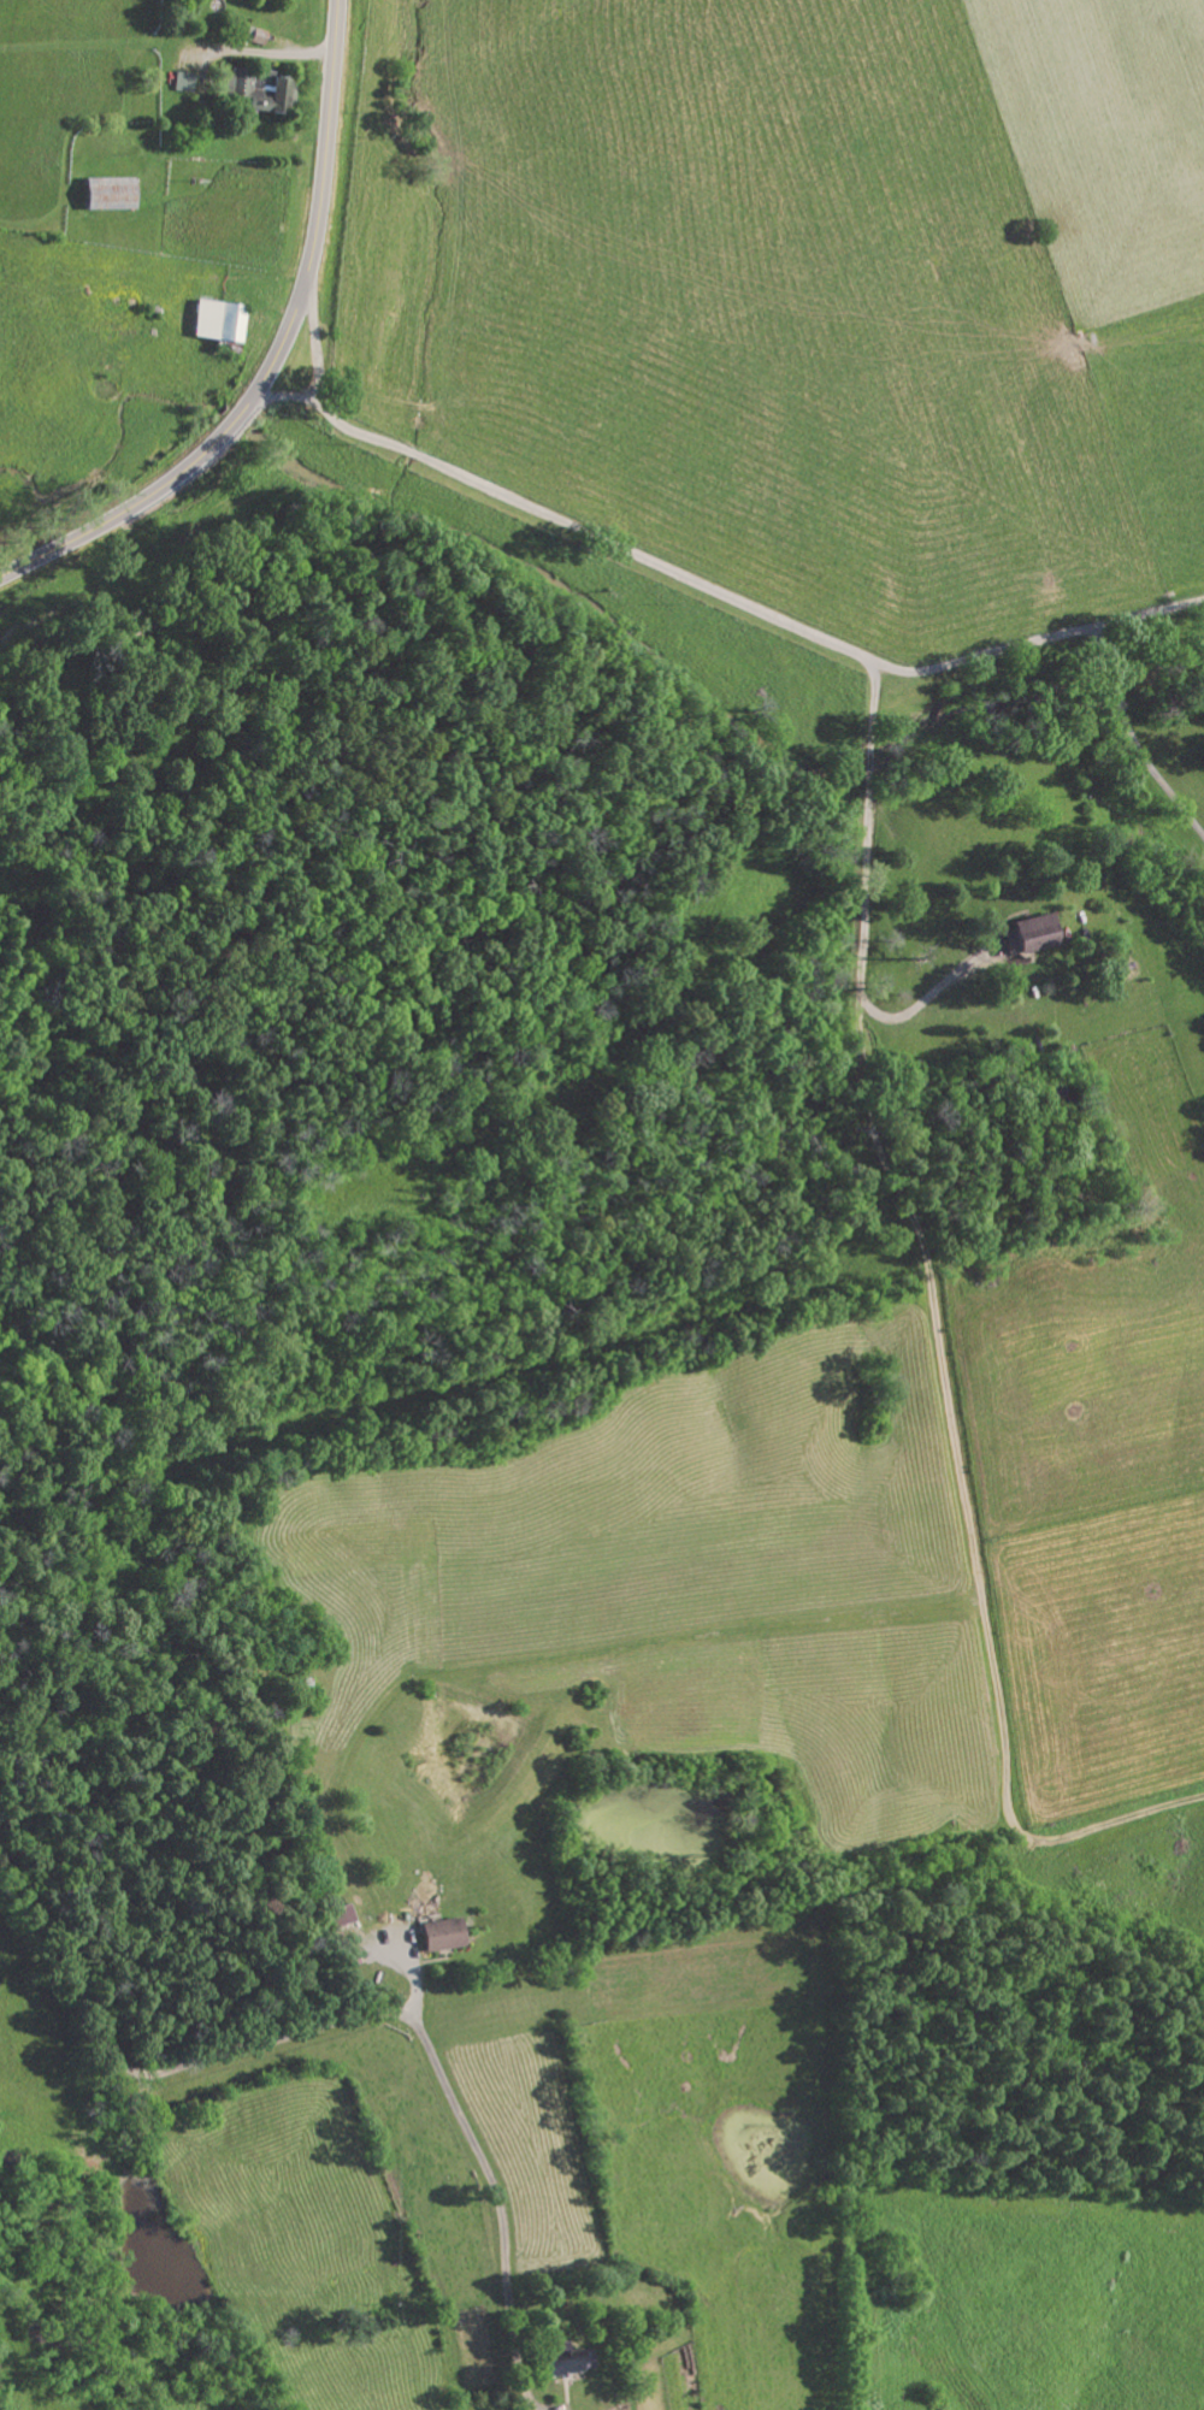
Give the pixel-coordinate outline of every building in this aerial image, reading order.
[(251,72),(225,70),(223,102),(246,104),(245,113),(290,116),(293,79),(262,77),(261,92),(250,91),(251,72)] [(192,94),(194,76),(175,74),(173,93),(192,94)] [(83,180),(83,213),(132,212),(132,180),(83,180)] [(238,343),(243,305),(196,299),(191,337),(238,343)] [(1011,923),(1019,955),(1059,945),(1050,913),(1011,923)] [(353,1923),(346,1906),(325,1914),(331,1931),(353,1923)] [(423,1953),(462,1949),(459,1920),(420,1924),(423,1953)] [(592,2373),(590,2352),(544,2356),(546,2377),(592,2373)]
